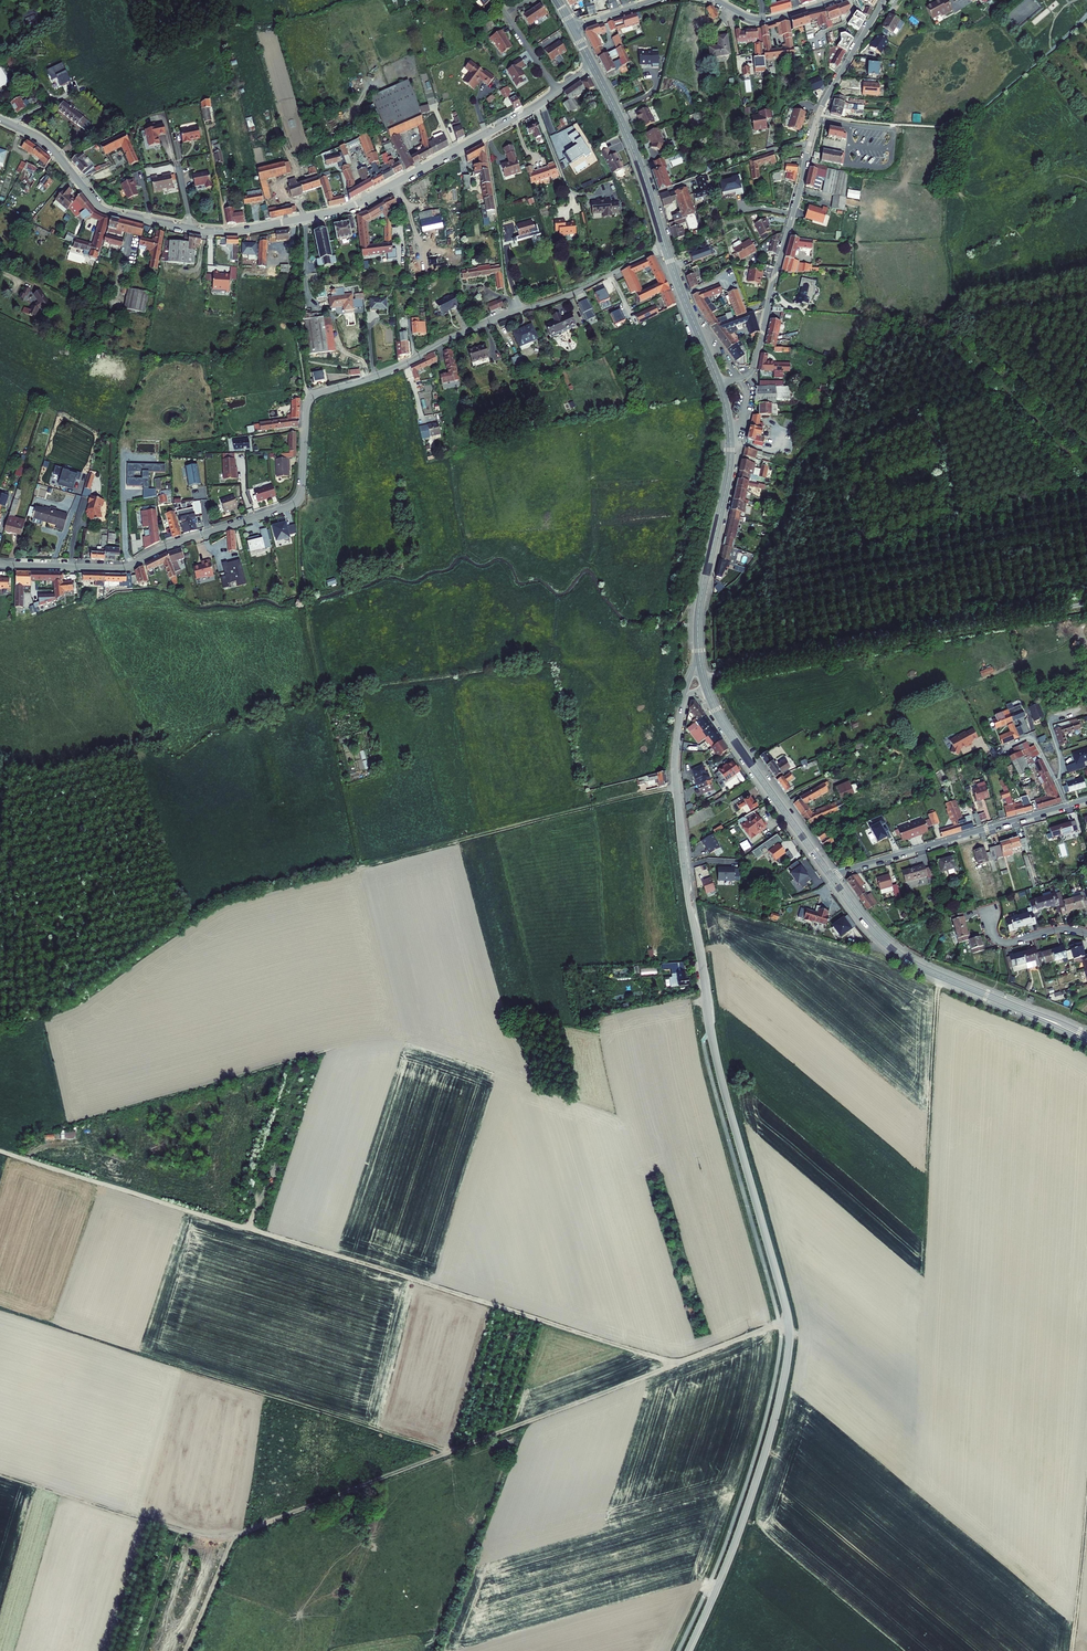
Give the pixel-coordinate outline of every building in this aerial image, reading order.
[(770,14),(791,7),(789,0),(786,0),(768,5),(770,14)] [(866,7),(861,15),(866,18),(871,9),(872,9),(874,4),(875,0),(868,0),(866,7)] [(898,0),(892,0),(889,5),(898,11),(903,3),(898,0)] [(925,8),(932,19),(940,15),(941,16),(952,10),(946,0),(942,0),(940,1),(939,0),(938,0),(925,8)] [(711,2),(706,4),(711,16),(716,14),(711,2)] [(847,2),(836,5),(840,16),(848,13),(849,8),(847,2)] [(594,3),(586,5),(588,14),(596,12),(594,3)] [(576,11),(578,16),(588,14),(586,5),(585,4),(577,6),(570,8),(573,11),(576,11)] [(541,5),(523,15),(530,26),(547,14),(541,5)] [(826,24),(826,27),(833,24),(831,19),(840,16),(836,5),(824,10),(826,15),(824,16),(826,22),(825,22),(826,24)] [(806,12),(810,22),(816,20),(818,25),(824,22),(825,24),(826,24),(825,22),(826,22),(824,16),(826,15),(824,10),(824,8),(806,12)] [(635,12),(611,19),(615,27),(618,34),(618,36),(623,35),(622,33),(633,29),(632,26),(637,24),(639,30),(642,29),(635,12)] [(790,19),(793,28),(804,24),(805,29),(803,30),(804,34),(806,34),(807,38),(813,36),(812,34),(811,30),(810,22),(806,12),(804,13),(805,19),(798,21),(796,16),(790,18),(790,19)] [(805,19),(804,13),(796,16),(798,21),(805,19)] [(899,17),(895,14),(885,30),(894,36),(898,30),(902,33),(906,26),(897,20),(899,17)] [(38,25),(34,15),(25,19),(29,29),(38,25)] [(782,47),(770,49),(768,29),(771,29),(771,27),(770,24),(760,27),(763,58),(777,57),(778,61),(784,60),(784,56),(794,55),(793,46),(791,35),(791,29),(793,28),(790,19),(776,23),(776,25),(777,27),(781,26),(782,34),(784,34),(785,40),(782,47)] [(585,29),(583,32),(596,57),(604,53),(593,34),(605,30),(602,23),(585,29)] [(739,28),(735,29),(736,41),(745,39),(744,32),(740,32),(739,28)] [(744,29),(744,32),(745,39),(747,39),(747,38),(748,37),(749,41),(752,41),(754,37),(758,36),(757,28),(744,29)] [(502,30),(489,39),(492,43),(494,42),(502,54),(513,47),(502,30)] [(622,44),(618,36),(618,34),(613,36),(611,37),(615,48),(616,47),(622,44)] [(726,34),(716,36),(718,44),(708,46),(710,56),(729,53),(726,34)] [(853,40),(844,34),(839,35),(841,40),(837,47),(845,53),(853,40)] [(885,40),(875,34),(867,46),(872,49),(873,48),(878,51),(885,40)] [(39,39),(25,48),(25,55),(46,56),(47,51),(39,39)] [(549,47),(544,50),(551,61),(555,58),(559,64),(564,61),(560,56),(566,52),(559,41),(549,48),(549,47)] [(761,42),(755,42),(756,56),(752,57),(753,71),(763,70),(761,42)] [(629,60),(622,44),(616,47),(618,52),(618,53),(620,57),(611,62),(608,58),(608,57),(598,61),(607,78),(618,73),(616,70),(619,66),(629,60)] [(829,48),(829,53),(828,65),(831,67),(833,68),(845,53),(837,47),(835,45),(834,45),(829,48)] [(616,47),(615,48),(606,52),(608,57),(618,52),(616,47)] [(658,65),(657,48),(651,49),(651,50),(638,51),(639,63),(646,63),(646,62),(649,62),(651,62),(651,66),(658,65)] [(608,57),(606,52),(604,53),(596,57),(598,61),(608,57)] [(6,61),(10,69),(17,65),(13,57),(10,58),(6,61)] [(515,66),(508,71),(515,82),(514,83),(518,88),(524,84),(520,79),(525,75),(521,69),(525,66),(519,59),(513,63),(515,66)] [(470,73),(464,82),(474,90),(478,85),(476,84),(481,78),(483,80),(482,81),(489,86),(495,78),(488,73),(487,75),(471,62),(465,69),(470,73)] [(882,64),(872,63),(872,76),(882,77),(882,64)] [(62,64),(52,69),(47,71),(52,80),(56,78),(61,88),(71,83),(62,64)] [(822,89),(818,77),(806,81),(811,92),(817,89),(821,91),(822,89)] [(577,97),(595,87),(590,78),(587,78),(569,90),(575,98),(576,99),(576,98),(577,97)] [(416,98),(408,81),(389,89),(393,96),(417,104),(416,98)] [(883,85),(867,84),(867,94),(883,95),(883,85)] [(521,107),(513,94),(512,95),(511,93),(510,93),(507,88),(501,91),(503,96),(506,95),(508,98),(506,99),(505,99),(504,102),(507,108),(512,106),(515,111),(521,107)] [(380,102),(393,96),(389,89),(371,97),(376,108),(384,127),(385,128),(388,127),(380,102)] [(575,98),(569,90),(564,93),(569,101),(570,100),(574,107),(579,104),(576,99),(575,98)] [(830,98),(833,99),(832,105),(841,108),(853,108),(853,102),(848,102),(844,101),(845,96),(831,95),(830,98)] [(380,102),(388,127),(385,128),(391,139),(406,170),(413,167),(412,165),(414,164),(412,158),(410,159),(404,147),(406,146),(404,143),(403,144),(398,135),(403,133),(398,122),(403,120),(408,131),(419,126),(423,124),(421,118),(420,117),(420,115),(419,114),(419,113),(420,112),(419,108),(417,104),(393,96),(380,102)] [(11,103),(17,114),(38,101),(36,98),(28,103),(26,100),(23,102),(20,98),(11,103)] [(211,108),(210,99),(201,103),(205,122),(211,120),(210,113),(209,108),(211,108)] [(570,114),(577,110),(574,107),(570,100),(569,101),(563,104),(570,114)] [(85,131),(91,123),(74,110),(75,107),(71,104),(69,107),(63,102),(58,110),(85,131)] [(428,105),(419,108),(420,112),(419,113),(419,114),(430,112),(428,105)] [(852,111),(853,108),(841,108),(832,105),(830,114),(843,116),(843,114),(844,114),(845,111),(851,112),(851,111),(852,111)] [(645,106),(633,112),(636,120),(638,120),(641,126),(652,121),(645,106)] [(371,110),(379,130),(384,127),(376,108),(371,110)] [(808,113),(793,108),(787,127),(802,132),(805,123),(807,123),(808,118),(807,118),(808,113)] [(766,130),(771,129),(770,120),(776,119),(775,110),(764,112),(764,116),(756,118),(758,130),(766,129),(766,130)] [(913,122),(921,122),(921,114),(913,113),(913,122)] [(536,142),(542,140),(533,116),(525,120),(528,128),(526,129),(528,134),(533,133),(536,142)] [(453,130),(457,142),(465,138),(458,117),(454,119),(456,124),(452,125),(454,130),(453,130)] [(398,122),(403,133),(408,131),(403,120),(398,122)] [(158,136),(165,134),(163,125),(156,127),(156,128),(148,130),(145,131),(146,137),(147,137),(149,147),(160,144),(158,136)] [(842,130),(826,127),(825,135),(844,138),(845,132),(842,132),(842,130)] [(198,128),(181,131),(184,144),(191,142),(191,140),(194,140),(194,141),(201,139),(198,128)] [(655,128),(644,132),(646,139),(647,139),(649,144),(648,146),(648,147),(658,151),(662,144),(655,128)] [(592,154),(576,130),(569,135),(577,146),(564,155),(570,164),(584,155),(586,158),(592,154)] [(416,155),(420,161),(432,154),(430,147),(429,147),(429,144),(425,131),(421,133),(426,149),(416,154),(416,155)] [(125,133),(101,146),(105,154),(123,145),(132,165),(138,162),(125,133)] [(449,146),(444,135),(443,136),(443,134),(441,133),(433,136),(434,139),(432,140),(433,142),(429,144),(429,147),(430,147),(432,154),(449,146)] [(366,154),(374,151),(368,135),(360,138),(366,154)] [(37,148),(27,141),(21,148),(32,155),(32,154),(41,161),(39,165),(41,167),(45,169),(51,159),(37,148)] [(218,141),(212,142),(213,146),(214,146),(216,153),(214,153),(217,165),(223,163),(218,141)] [(384,146),(386,154),(389,153),(393,151),(390,144),(384,146)] [(479,156),(480,165),(475,166),(475,172),(488,170),(483,144),(465,153),(468,163),(479,156)] [(348,155),(344,145),(339,147),(341,153),(343,157),(348,155)] [(512,148),(511,146),(503,149),(505,155),(506,155),(509,162),(501,165),(504,176),(514,173),(514,174),(521,172),(514,152),(513,152),(511,148),(512,148)] [(618,159),(615,153),(611,155),(608,148),(601,151),(612,173),(613,173),(617,181),(618,180),(615,172),(624,168),(621,162),(619,163),(618,159)] [(374,151),(366,154),(369,163),(367,164),(368,166),(372,164),(375,163),(379,162),(376,153),(375,153),(374,151)] [(845,155),(822,151),(820,162),(840,165),(840,163),(843,163),(845,155)] [(77,155),(71,161),(82,173),(84,171),(87,176),(101,169),(100,167),(95,169),(92,165),(93,164),(88,158),(87,159),(82,153),(77,155)] [(325,160),(326,166),(341,162),(343,167),(346,166),(343,157),(341,153),(339,154),(340,156),(332,158),(331,154),(327,155),(326,153),(321,155),(323,160),(325,160)] [(778,153),(754,161),(756,180),(763,179),(761,165),(774,161),(775,165),(781,163),(778,153)] [(390,168),(385,154),(381,156),(384,164),(381,166),(382,169),(379,171),(384,181),(394,176),(390,168)] [(387,155),(386,154),(385,154),(390,168),(394,176),(403,171),(399,163),(395,166),(391,157),(388,158),(387,155)] [(351,164),(348,155),(343,157),(347,166),(351,164)] [(420,161),(416,155),(412,158),(414,164),(420,161)] [(660,158),(647,163),(656,190),(670,185),(660,158)] [(705,159),(700,161),(702,165),(700,166),(702,173),(708,171),(708,169),(705,159)] [(26,164),(22,161),(16,171),(21,174),(24,169),(26,164)] [(793,161),(785,162),(784,165),(787,166),(786,173),(789,173),(789,180),(791,181),(791,182),(796,183),(800,167),(792,166),(793,161)] [(296,196),(321,187),(314,163),(308,165),(311,175),(306,177),(307,182),(297,185),(295,179),(288,181),(290,188),(289,188),(291,197),(293,197),(294,198),(296,197),(296,196)] [(367,167),(365,168),(370,180),(373,187),(384,181),(379,171),(376,165),(375,163),(372,164),(374,169),(376,172),(372,175),(370,170),(368,171),(367,167)] [(828,166),(818,165),(811,163),(807,180),(821,183),(822,179),(820,179),(821,178),(820,177),(820,174),(817,173),(817,171),(823,172),(822,174),(827,175),(824,186),(833,188),(844,190),(845,190),(847,174),(846,173),(827,170),(828,166)] [(33,174),(36,169),(27,164),(24,169),(33,174)] [(286,170),(284,164),(257,170),(262,190),(268,188),(266,179),(290,173),(290,169),(286,170)] [(559,177),(554,164),(547,166),(548,168),(533,173),(531,167),(526,169),(531,184),(551,177),(551,179),(559,177)] [(351,188),(355,187),(356,186),(356,185),(355,185),(354,180),(347,166),(346,166),(343,167),(342,172),(347,183),(348,189),(351,188)] [(370,180),(365,168),(358,171),(363,183),(364,184),(363,184),(365,192),(373,187),(370,180)] [(480,175),(484,199),(492,197),(488,170),(475,172),(475,175),(480,175)] [(784,174),(783,171),(775,174),(772,175),(773,183),(781,182),(781,176),(784,174)] [(212,187),(209,172),(193,175),(195,186),(206,184),(207,188),(212,187)] [(167,190),(174,188),(170,173),(162,175),(162,177),(158,178),(157,175),(151,177),(154,193),(163,191),(163,189),(167,188),(167,190)] [(54,181),(46,175),(40,183),(47,189),(54,181)] [(695,178),(698,190),(691,193),(693,200),(698,199),(697,197),(713,194),(712,186),(709,187),(707,183),(706,183),(704,175),(695,178)] [(739,181),(741,180),(740,175),(731,177),(732,180),(719,183),(723,197),(734,194),(735,196),(743,194),(741,185),(739,185),(739,181)] [(327,177),(321,179),(327,200),(328,200),(329,207),(346,203),(344,196),(333,199),(327,177)] [(137,186),(134,179),(121,184),(128,199),(138,195),(135,187),(137,186)] [(47,189),(40,183),(38,186),(45,192),(47,189)] [(359,187),(358,186),(356,186),(355,187),(356,189),(352,191),(349,192),(349,191),(348,192),(350,200),(361,194),(359,187)] [(666,191),(657,195),(661,206),(669,203),(669,200),(674,198),(678,210),(672,212),(675,219),(683,216),(694,213),(684,187),(666,193),(666,191)] [(271,198),(268,188),(262,190),(265,199),(271,198)] [(69,208),(75,201),(69,195),(71,193),(66,189),(54,203),(66,213),(68,210),(67,210),(69,208)] [(847,189),(847,198),(860,198),(860,189),(847,189)] [(263,201),(262,194),(261,194),(260,190),(247,193),(248,197),(243,198),(244,204),(263,201)] [(843,206),(845,192),(844,192),(834,190),(833,203),(842,206),(843,206)] [(94,210),(81,194),(75,201),(69,208),(77,218),(80,215),(85,221),(91,217),(94,211),(94,210)] [(367,212),(358,216),(361,247),(369,246),(366,222),(370,220),(379,214),(382,218),(385,217),(386,218),(385,233),(385,244),(392,244),(391,241),(390,219),(395,216),(391,207),(397,203),(393,197),(383,203),(367,212)] [(495,211),(492,197),(484,199),(485,205),(481,206),(484,225),(490,224),(489,219),(491,215),(495,214),(495,211)] [(603,213),(604,218),(612,217),(611,214),(619,214),(618,203),(611,203),(610,201),(607,201),(607,202),(603,202),(603,201),(591,202),(592,213),(597,212),(597,214),(603,213)] [(54,204),(65,214),(66,213),(54,203),(54,204)] [(292,207),(291,206),(268,211),(270,218),(293,214),(292,207)] [(822,211),(808,207),(805,219),(823,225),(827,210),(823,208),(822,211)] [(236,224),(245,223),(243,212),(241,212),(234,213),(232,214),(231,209),(225,210),(227,224),(236,224)] [(420,221),(440,217),(438,209),(418,214),(420,221)] [(348,223),(334,225),(337,241),(334,241),(335,246),(338,245),(337,241),(352,238),(350,230),(354,229),(352,215),(347,216),(348,223)] [(110,218),(102,216),(101,221),(93,245),(76,240),(74,245),(73,248),(84,251),(83,254),(90,256),(90,258),(97,260),(110,218)] [(684,219),(683,216),(675,219),(666,222),(671,238),(684,232),(682,225),(677,226),(676,223),(679,222),(678,221),(684,219)] [(764,216),(753,222),(759,235),(769,230),(766,224),(764,221),(766,220),(764,216)] [(440,217),(420,221),(423,233),(443,229),(440,217)] [(144,226),(111,218),(107,232),(121,235),(122,232),(142,236),(144,226)] [(576,234),(575,222),(570,222),(570,223),(567,223),(567,225),(565,225),(565,219),(554,220),(555,231),(559,231),(559,237),(564,237),(564,235),(576,234)] [(535,233),(532,222),(516,226),(519,237),(535,233)] [(328,231),(327,232),(326,229),(314,232),(314,234),(313,235),(315,235),(315,239),(314,239),(314,240),(316,240),(316,244),(315,244),(315,245),(317,245),(318,249),(316,249),(316,250),(318,250),(319,254),(317,254),(318,255),(319,255),(320,259),(317,260),(318,266),(324,265),(324,267),(331,266),(331,265),(333,265),(333,263),(336,263),(335,256),(332,257),(331,253),(332,252),(332,251),(331,252),(330,248),(331,247),(330,247),(329,243),(330,242),(329,242),(328,238),(329,237),(329,236),(328,237),(327,233),(328,232),(328,231)] [(290,238),(289,231),(276,233),(277,240),(281,240),(284,239),(290,238)] [(779,231),(758,244),(761,252),(766,250),(773,252),(779,231)] [(151,269),(157,270),(158,259),(164,233),(157,232),(156,240),(153,239),(152,242),(141,239),(139,245),(147,247),(146,251),(149,256),(148,259),(153,260),(151,269)] [(67,235),(65,240),(74,245),(76,240),(77,240),(67,235)] [(200,245),(202,237),(189,235),(189,239),(188,250),(195,251),(196,244),(200,245)] [(124,240),(106,236),(104,242),(122,247),(124,240)] [(803,238),(794,236),(790,252),(798,254),(800,246),(815,248),(816,240),(803,238)] [(256,244),(243,244),(242,255),(248,255),(248,259),(259,260),(259,257),(266,258),(267,242),(268,241),(268,237),(260,238),(260,245),(256,245),(256,244)] [(230,252),(232,252),(231,261),(238,261),(239,238),(222,238),(221,246),(227,246),(227,247),(230,252)] [(747,239),(730,248),(736,257),(742,254),(742,256),(753,251),(747,239)] [(415,240),(408,240),(407,258),(415,258),(415,240)] [(712,253),(709,246),(705,247),(703,241),(686,248),(690,261),(712,253)] [(188,250),(189,244),(165,242),(161,262),(194,265),(195,251),(188,250)] [(369,246),(361,247),(362,257),(387,254),(388,260),(397,259),(396,249),(392,249),(392,244),(385,244),(369,246)] [(649,266),(656,263),(653,257),(640,263),(643,269),(649,266)] [(797,259),(788,257),(784,273),(815,271),(815,264),(803,263),(803,261),(797,259)] [(635,274),(643,269),(640,263),(625,269),(621,271),(625,278),(635,274)] [(469,278),(496,274),(501,273),(500,266),(490,267),(490,266),(477,268),(478,269),(461,272),(463,279),(469,278)] [(691,266),(682,269),(684,275),(691,273),(695,272),(691,266)] [(654,276),(661,273),(658,267),(651,270),(654,276)] [(748,267),(744,283),(757,286),(758,277),(759,274),(761,274),(761,270),(748,267)] [(219,274),(220,272),(214,272),(214,275),(213,282),(213,290),(227,291),(229,291),(230,281),(230,275),(219,274)] [(691,273),(684,275),(688,288),(695,284),(691,273)] [(643,292),(645,291),(644,290),(642,291),(635,274),(625,278),(632,294),(635,292),(636,295),(643,292)] [(818,280),(812,279),(808,278),(807,281),(804,280),(802,287),(805,287),(804,289),(806,289),(806,292),(804,291),(803,298),(806,298),(805,303),(812,304),(813,300),(816,300),(816,295),(818,295),(819,287),(819,286),(817,286),(818,280)] [(658,285),(656,286),(660,293),(661,297),(670,293),(665,281),(659,284),(658,285)] [(719,289),(717,283),(698,290),(701,297),(705,295),(719,289)] [(657,295),(653,287),(645,291),(648,299),(657,295)] [(738,300),(734,288),(725,291),(729,303),(738,300)] [(126,312),(131,313),(131,311),(145,314),(149,293),(129,289),(125,309),(127,310),(126,312)] [(595,293),(599,304),(610,300),(605,289),(600,292),(600,291),(595,293)] [(25,308),(22,313),(34,318),(39,309),(38,309),(42,307),(42,308),(49,304),(40,290),(34,295),(39,302),(33,306),(32,306),(30,310),(25,308)] [(701,297),(698,290),(689,293),(692,299),(697,308),(709,301),(705,295),(701,297)] [(636,295),(640,303),(648,299),(645,291),(643,292),(636,295)] [(336,296),(329,297),(331,308),(344,306),(346,326),(356,325),(352,294),(342,295),(342,292),(335,293),(336,296)] [(661,297),(667,310),(676,305),(670,293),(661,297)] [(364,294),(355,294),(357,307),(364,307),(364,294)] [(458,306),(453,295),(450,297),(448,296),(445,298),(444,300),(436,304),(443,316),(449,313),(448,311),(458,306)] [(387,309),(386,299),(371,300),(371,310),(387,309)] [(596,316),(588,299),(578,303),(586,321),(596,316)] [(743,312),(738,300),(729,303),(734,315),(743,312)] [(487,305),(490,312),(499,308),(496,302),(496,301),(487,305)] [(709,303),(709,301),(697,308),(702,316),(709,311),(714,308),(710,302),(709,303)] [(659,313),(655,307),(649,310),(652,316),(659,313)] [(620,310),(610,315),(615,326),(625,321),(620,310)] [(649,310),(636,316),(639,323),(652,316),(649,310)] [(713,318),(709,311),(702,316),(705,320),(713,318)] [(756,330),(751,311),(724,319),(726,324),(728,324),(728,326),(732,329),(735,327),(733,324),(744,321),(748,334),(755,331),(756,331),(756,330)] [(309,314),(309,312),(304,312),(304,314),(303,314),(304,319),(305,319),(305,320),(325,317),(325,314),(321,315),(320,313),(318,314),(318,313),(312,314),(309,314)] [(575,324),(571,315),(561,320),(559,315),(553,317),(556,322),(545,327),(549,336),(575,324)] [(723,320),(722,315),(705,320),(707,325),(723,320)] [(325,317),(305,320),(310,355),(335,351),(332,325),(329,326),(328,322),(331,322),(331,318),(329,317),(325,317)] [(413,334),(425,334),(424,327),(419,328),(419,322),(419,318),(411,318),(413,334)] [(783,320),(773,318),(770,332),(781,334),(783,320)] [(726,324),(724,319),(707,325),(715,336),(722,332),(724,335),(729,332),(731,331),(730,330),(732,329),(728,326),(728,324),(726,324)] [(513,333),(521,351),(533,345),(532,342),(537,339),(531,325),(525,328),(525,329),(520,331),(520,330),(513,333)] [(729,332),(724,335),(722,332),(715,336),(736,363),(742,364),(742,354),(740,351),(744,349),(731,331),(729,332)] [(778,346),(780,340),(769,338),(768,344),(778,346)] [(398,359),(404,359),(403,355),(409,355),(408,341),(407,341),(401,342),(396,342),(398,359)] [(485,345),(468,351),(472,363),(489,357),(485,345)] [(445,358),(449,373),(440,375),(441,384),(449,382),(448,381),(452,380),(452,382),(459,380),(454,356),(454,355),(453,349),(444,351),(446,357),(445,358)] [(416,370),(437,360),(433,352),(427,355),(428,356),(424,358),(426,360),(410,367),(415,380),(419,379),(416,370)] [(771,354),(763,354),(761,369),(763,369),(767,370),(787,371),(796,371),(797,364),(787,364),(787,365),(778,365),(778,362),(770,362),(771,354)] [(522,363),(519,356),(511,359),(515,367),(522,363)] [(311,380),(312,384),(325,381),(324,372),(320,372),(320,368),(316,369),(317,373),(312,374),(313,379),(311,380)] [(787,382),(787,371),(767,370),(763,369),(763,386),(787,386),(787,382)] [(796,371),(787,371),(787,382),(796,382),(796,371)] [(758,404),(762,404),(775,405),(800,406),(800,386),(787,386),(763,386),(759,386),(758,404)] [(298,427),(300,406),(299,399),(292,401),(292,403),(292,415),(287,416),(288,420),(254,425),(254,426),(255,432),(295,426),(298,427)] [(762,404),(761,415),(764,415),(774,415),(775,405),(762,404)] [(761,415),(755,415),(754,422),(763,423),(764,415),(761,415)] [(441,435),(438,423),(419,427),(422,439),(441,435)] [(765,429),(753,426),(750,439),(757,441),(756,445),(765,447),(767,438),(763,437),(765,430),(765,429)] [(249,439),(233,442),(235,451),(250,448),(249,439)] [(754,450),(747,448),(745,456),(752,458),(771,463),(772,456),(754,451),(754,450)] [(235,458),(223,459),(224,479),(238,479),(237,467),(235,467),(235,458)] [(277,477),(289,477),(288,471),(288,467),(290,467),(289,459),(282,459),(279,459),(276,459),(277,477)] [(756,464),(744,460),(742,471),(753,475),(756,464)] [(21,477),(24,466),(19,464),(15,475),(21,477)] [(165,465),(128,464),(127,486),(143,487),(143,490),(148,490),(148,472),(164,473),(165,465)] [(198,464),(188,465),(189,485),(200,484),(198,464)] [(64,468),(56,466),(54,474),(61,476),(58,485),(73,489),(76,479),(79,480),(81,473),(70,470),(69,472),(63,470),(64,468)] [(769,470),(763,468),(762,473),(760,473),(758,477),(763,478),(766,479),(769,470)] [(753,475),(742,471),(740,479),(758,484),(759,481),(762,482),(763,478),(758,477),(753,475)] [(89,474),(84,488),(90,490),(94,475),(89,474)] [(740,479),(738,488),(749,492),(750,487),(760,489),(761,485),(758,484),(740,479)] [(254,491),(258,502),(276,496),(273,485),(254,491)] [(91,494),(92,490),(90,490),(84,488),(82,496),(90,498),(91,494)] [(738,488),(735,500),(745,503),(758,507),(759,505),(751,502),(747,500),(749,492),(738,488)] [(143,490),(143,499),(157,497),(156,491),(156,490),(148,490),(143,490)] [(3,501),(7,503),(9,497),(0,494),(0,509),(3,501)] [(91,494),(90,498),(88,503),(90,503),(89,507),(90,510),(86,511),(87,517),(90,517),(90,520),(101,518),(100,512),(101,512),(100,509),(101,506),(102,505),(103,502),(102,500),(99,499),(100,497),(91,494)] [(15,495),(5,531),(6,531),(7,533),(10,534),(11,533),(21,536),(25,521),(14,518),(19,500),(18,500),(19,496),(15,495)] [(159,496),(161,504),(167,503),(166,495),(159,496)] [(230,509),(238,507),(234,495),(220,500),(225,513),(231,511),(230,509)] [(735,500),(733,509),(742,512),(743,512),(745,503),(735,500)] [(33,518),(32,522),(41,525),(42,524),(43,521),(57,525),(56,529),(63,531),(68,516),(56,512),(57,508),(51,507),(50,510),(45,509),(44,510),(36,507),(35,508),(30,507),(27,516),(33,518),(32,518),(33,518)] [(143,538),(144,549),(159,542),(156,510),(141,512),(143,528),(149,527),(150,531),(145,531),(145,537),(143,538)] [(184,534),(197,530),(195,524),(193,524),(191,519),(195,518),(194,512),(183,515),(183,513),(177,514),(180,523),(181,522),(184,534)] [(164,535),(166,540),(181,535),(175,515),(167,516),(171,528),(168,529),(169,533),(168,534),(164,535)] [(731,518),(726,537),(736,539),(741,520),(731,518)] [(289,536),(296,534),(296,525),(287,527),(286,523),(273,526),(277,541),(283,539),(286,541),(290,541),(289,536)] [(271,548),(267,528),(260,530),(262,538),(260,539),(259,535),(247,538),(248,542),(247,542),(250,553),(271,548)] [(234,530),(227,531),(229,551),(235,551),(234,530)] [(103,536),(102,548),(98,548),(98,553),(91,553),(91,559),(105,560),(106,548),(107,536),(103,536)] [(726,537),(724,546),(734,548),(736,542),(746,545),(747,542),(736,539),(726,537)] [(724,546),(721,559),(734,563),(736,563),(736,560),(732,559),(734,551),(740,552),(740,550),(734,548),(724,546)] [(117,549),(106,548),(105,560),(115,561),(115,556),(116,556),(117,549)] [(180,570),(176,561),(184,559),(181,549),(168,553),(171,563),(175,573),(179,571),(180,570)] [(171,578),(173,584),(178,582),(176,575),(175,573),(171,563),(168,553),(151,562),(153,569),(164,563),(170,579),(171,578)] [(721,559),(718,572),(719,572),(719,575),(724,576),(725,573),(727,573),(729,572),(730,567),(733,567),(734,563),(721,559)] [(200,566),(193,568),(196,579),(206,577),(208,578),(214,576),(210,560),(201,562),(202,565),(200,566)] [(246,584),(240,560),(231,562),(232,565),(228,567),(227,563),(227,562),(222,563),(228,583),(237,581),(238,586),(246,584)] [(146,565),(149,577),(155,575),(153,569),(151,562),(146,565)] [(148,582),(143,566),(136,570),(140,584),(148,582)] [(16,572),(16,585),(23,585),(23,586),(31,586),(31,581),(31,572),(16,572)] [(48,572),(36,572),(36,581),(46,581),(47,581),(48,572)] [(62,573),(48,572),(47,581),(54,581),(62,581),(62,573)] [(95,581),(95,585),(104,586),(105,574),(80,573),(81,580),(95,581)] [(122,575),(105,574),(105,582),(109,582),(109,587),(116,587),(118,586),(120,586),(128,586),(128,588),(133,588),(132,584),(131,576),(131,573),(122,575)] [(9,594),(9,579),(0,578),(0,589),(4,589),(3,594),(9,594)] [(63,583),(62,581),(54,581),(55,590),(55,595),(55,596),(56,596),(56,600),(64,595),(63,591),(73,589),(72,582),(63,583)] [(23,585),(16,585),(15,607),(23,608),(23,591),(23,586),(23,585)] [(39,596),(39,602),(34,604),(35,608),(56,601),(56,600),(56,596),(55,596),(55,595),(39,596)] [(992,666),(980,671),(982,676),(994,672),(992,666)] [(691,721),(694,724),(705,717),(697,704),(695,703),(692,702),(690,702),(689,708),(696,718),(691,721)] [(1038,704),(1029,708),(1034,722),(1044,719),(1038,704)] [(1008,710),(1007,711),(1012,722),(1024,717),(1019,706),(1013,708),(1008,710)] [(1012,722),(1007,711),(994,717),(995,720),(993,721),(996,729),(1012,722)] [(722,741),(705,717),(694,724),(686,728),(690,734),(691,733),(698,742),(703,739),(709,735),(716,746),(722,741)] [(1055,722),(1061,743),(1068,741),(1065,732),(1064,732),(1063,730),(1065,729),(1081,724),(1079,719),(1072,721),(1066,723),(1064,720),(1055,722)] [(953,741),(951,748),(958,750),(960,744),(961,743),(961,742),(964,740),(964,741),(966,740),(967,742),(972,739),(971,737),(978,733),(973,724),(966,728),(966,727),(960,730),(958,730),(956,730),(956,732),(950,735),(953,741)] [(1015,729),(1012,724),(1008,726),(1010,733),(999,738),(1002,745),(1017,739),(1017,738),(1017,737),(1017,736),(1018,736),(1015,729)] [(1020,727),(1015,729),(1018,736),(1023,734),(1020,727)] [(857,737),(859,743),(868,739),(866,734),(857,737)] [(716,746),(709,735),(703,739),(710,750),(716,746)] [(725,746),(722,741),(716,746),(710,750),(717,759),(721,757),(720,755),(728,750),(725,745),(725,746)] [(1023,752),(1027,750),(1030,748),(1028,743),(1020,747),(1023,752)] [(1032,748),(1030,748),(1027,750),(1035,765),(1047,791),(1045,793),(1047,796),(1049,805),(1061,801),(1059,795),(1058,796),(1047,774),(1048,773),(1038,752),(1037,751),(1036,750),(1035,749),(1034,749),(1032,748)] [(1075,764),(1066,767),(1069,774),(1085,768),(1083,763),(1086,762),(1086,749),(1072,754),(1075,764)] [(1035,765),(1027,750),(1023,752),(1009,758),(1017,774),(1024,788),(1030,786),(1030,781),(1025,770),(1035,765)] [(760,757),(774,778),(781,773),(776,767),(766,752),(760,757)] [(776,767),(781,773),(790,767),(784,760),(776,767)] [(723,767),(718,771),(726,782),(739,772),(739,771),(739,770),(738,768),(736,767),(732,762),(724,768),(723,767)] [(1006,767),(1011,776),(1016,774),(1011,764),(1006,767)] [(704,765),(691,770),(696,786),(709,782),(704,765)] [(655,788),(663,786),(662,771),(643,776),(643,778),(642,779),(643,783),(653,780),(655,788)] [(774,778),(784,793),(790,789),(787,784),(793,779),(789,774),(783,779),(782,777),(783,776),(782,775),(781,773),(774,778)] [(999,780),(1003,791),(1008,790),(1004,778),(999,780)] [(1066,783),(1069,793),(1086,788),(1082,778),(1066,783)] [(835,786),(840,799),(854,794),(848,781),(835,786)] [(709,782),(696,786),(698,791),(695,792),(697,797),(703,795),(702,794),(712,791),(709,782)] [(792,804),(800,816),(808,810),(804,804),(830,790),(829,787),(831,786),(829,783),(806,794),(802,796),(800,797),(801,799),(799,800),(792,804)] [(972,791),(976,802),(989,798),(985,786),(979,788),(972,791)] [(1003,806),(1007,816),(1015,814),(1012,803),(1008,790),(1003,791),(999,792),(1001,798),(1005,797),(1007,805),(1003,806)] [(1038,809),(1049,805),(1047,796),(1042,797),(1043,800),(1036,802),(1038,809)] [(741,802),(737,804),(739,808),(742,806),(746,814),(757,807),(754,803),(752,803),(749,797),(741,802)] [(804,820),(808,826),(816,820),(842,810),(843,813),(849,811),(844,799),(824,807),(825,808),(814,813),(811,814),(804,820)] [(1015,802),(1012,803),(1015,814),(1033,809),(1028,799),(1027,799),(1027,801),(1022,803),(1022,802),(1016,804),(1015,802)] [(953,801),(949,803),(959,826),(961,832),(973,828),(969,816),(961,818),(957,808),(956,808),(953,801)] [(940,831),(942,837),(961,832),(959,826),(949,803),(945,804),(953,822),(952,822),(954,827),(940,831)] [(800,816),(804,820),(811,814),(808,810),(800,816)] [(765,829),(754,813),(738,821),(751,839),(765,829)] [(928,816),(932,826),(939,823),(934,813),(928,816)] [(986,820),(984,813),(977,815),(979,822),(986,820)] [(972,815),(976,827),(980,826),(979,822),(977,815),(977,814),(972,815)] [(1058,824),(1061,834),(1078,829),(1076,819),(1058,824)] [(924,820),(898,830),(902,841),(910,838),(910,839),(921,835),(921,834),(928,831),(924,820)] [(817,834),(822,842),(830,837),(831,840),(836,837),(833,833),(832,834),(828,829),(827,830),(823,824),(815,829),(818,833),(817,834)] [(835,828),(837,833),(846,828),(845,824),(835,828)] [(768,853),(778,845),(782,841),(777,834),(751,853),(756,859),(763,854),(760,851),(765,848),(768,853)] [(702,842),(709,854),(720,848),(712,835),(702,842)] [(1018,837),(1009,840),(1012,850),(1021,847),(1022,851),(1029,849),(1027,843),(1025,837),(1019,840),(1018,837)] [(994,848),(997,859),(1003,857),(1004,858),(1013,855),(1012,850),(1009,840),(999,843),(1000,846),(994,848)] [(778,845),(768,853),(775,862),(782,857),(785,854),(778,845)] [(974,851),(978,866),(997,860),(997,859),(994,848),(989,849),(990,852),(985,854),(984,848),(974,851)] [(788,851),(785,854),(782,857),(787,862),(793,858),(788,851)] [(832,856),(835,860),(842,856),(839,852),(832,856)] [(938,862),(941,874),(955,870),(951,858),(938,862)] [(793,872),(801,866),(797,861),(789,867),(793,872)] [(809,878),(801,866),(793,872),(789,874),(797,886),(799,885),(808,878),(809,878)] [(903,872),(906,883),(927,876),(928,880),(934,879),(930,868),(925,870),(924,866),(903,872)] [(718,868),(718,882),(734,882),(734,868),(718,868)] [(877,879),(881,895),(894,891),(897,900),(902,899),(897,885),(892,886),(889,875),(877,879)] [(846,881),(867,910),(873,906),(866,897),(860,888),(864,885),(858,878),(852,877),(849,879),(847,878),(846,879),(847,880),(846,881)] [(808,878),(799,885),(801,887),(810,881),(808,878)] [(710,879),(701,883),(706,894),(715,891),(710,879)] [(866,897),(873,906),(878,902),(871,893),(866,897)] [(1056,894),(1043,898),(1046,909),(1054,906),(1054,908),(1059,907),(1056,896),(1056,894)] [(1061,894),(1056,896),(1059,907),(1062,916),(1068,915),(1067,913),(1074,911),(1072,900),(1063,903),(1061,894)] [(1072,900),(1074,911),(1082,909),(1082,910),(1086,909),(1086,903),(1085,896),(1072,900)] [(1029,902),(1032,913),(1033,915),(1040,913),(1039,911),(1046,909),(1043,898),(1029,902)] [(815,913),(806,911),(804,920),(804,921),(811,923),(812,922),(826,926),(829,917),(827,917),(829,912),(820,910),(820,908),(817,907),(815,913)] [(798,918),(804,920),(806,911),(801,909),(798,918)] [(951,917),(955,930),(966,927),(964,920),(966,919),(964,913),(951,917)] [(1032,913),(1019,917),(1022,928),(1030,926),(1030,927),(1036,925),(1033,915),(1032,913)] [(844,919),(852,930),(855,927),(847,916),(844,919)] [(1005,921),(1009,934),(1016,932),(1015,930),(1022,928),(1019,917),(1005,921)] [(843,918),(831,927),(840,938),(852,930),(844,919),(843,918)] [(959,943),(970,940),(972,939),(970,933),(968,934),(966,927),(955,930),(959,943)] [(970,940),(974,954),(986,950),(984,943),(983,944),(981,936),(972,939),(970,940)] [(1074,959),(1082,956),(1085,955),(1083,947),(1084,947),(1082,941),(1070,944),(1072,951),(1074,959)] [(1058,948),(1051,950),(1054,961),(1063,958),(1067,957),(1066,953),(1064,945),(1058,946),(1058,948)] [(1037,953),(1035,947),(1030,949),(1030,950),(1023,953),(1026,963),(1028,969),(1033,967),(1031,962),(1035,961),(1036,966),(1041,965),(1037,953)] [(1044,950),(1037,953),(1041,965),(1054,961),(1051,950),(1045,952),(1044,950)] [(1074,959),(1072,951),(1066,953),(1067,957),(1068,960),(1074,959)] [(1009,955),(1013,967),(1026,963),(1023,953),(1016,955),(1016,953),(1009,955)] [(671,987),(690,985),(689,977),(686,978),(686,972),(684,972),(683,963),(662,964),(662,970),(671,969),(672,977),(670,977),(671,987)] [(1028,969),(1026,963),(1013,967),(1015,973),(1028,969)]
